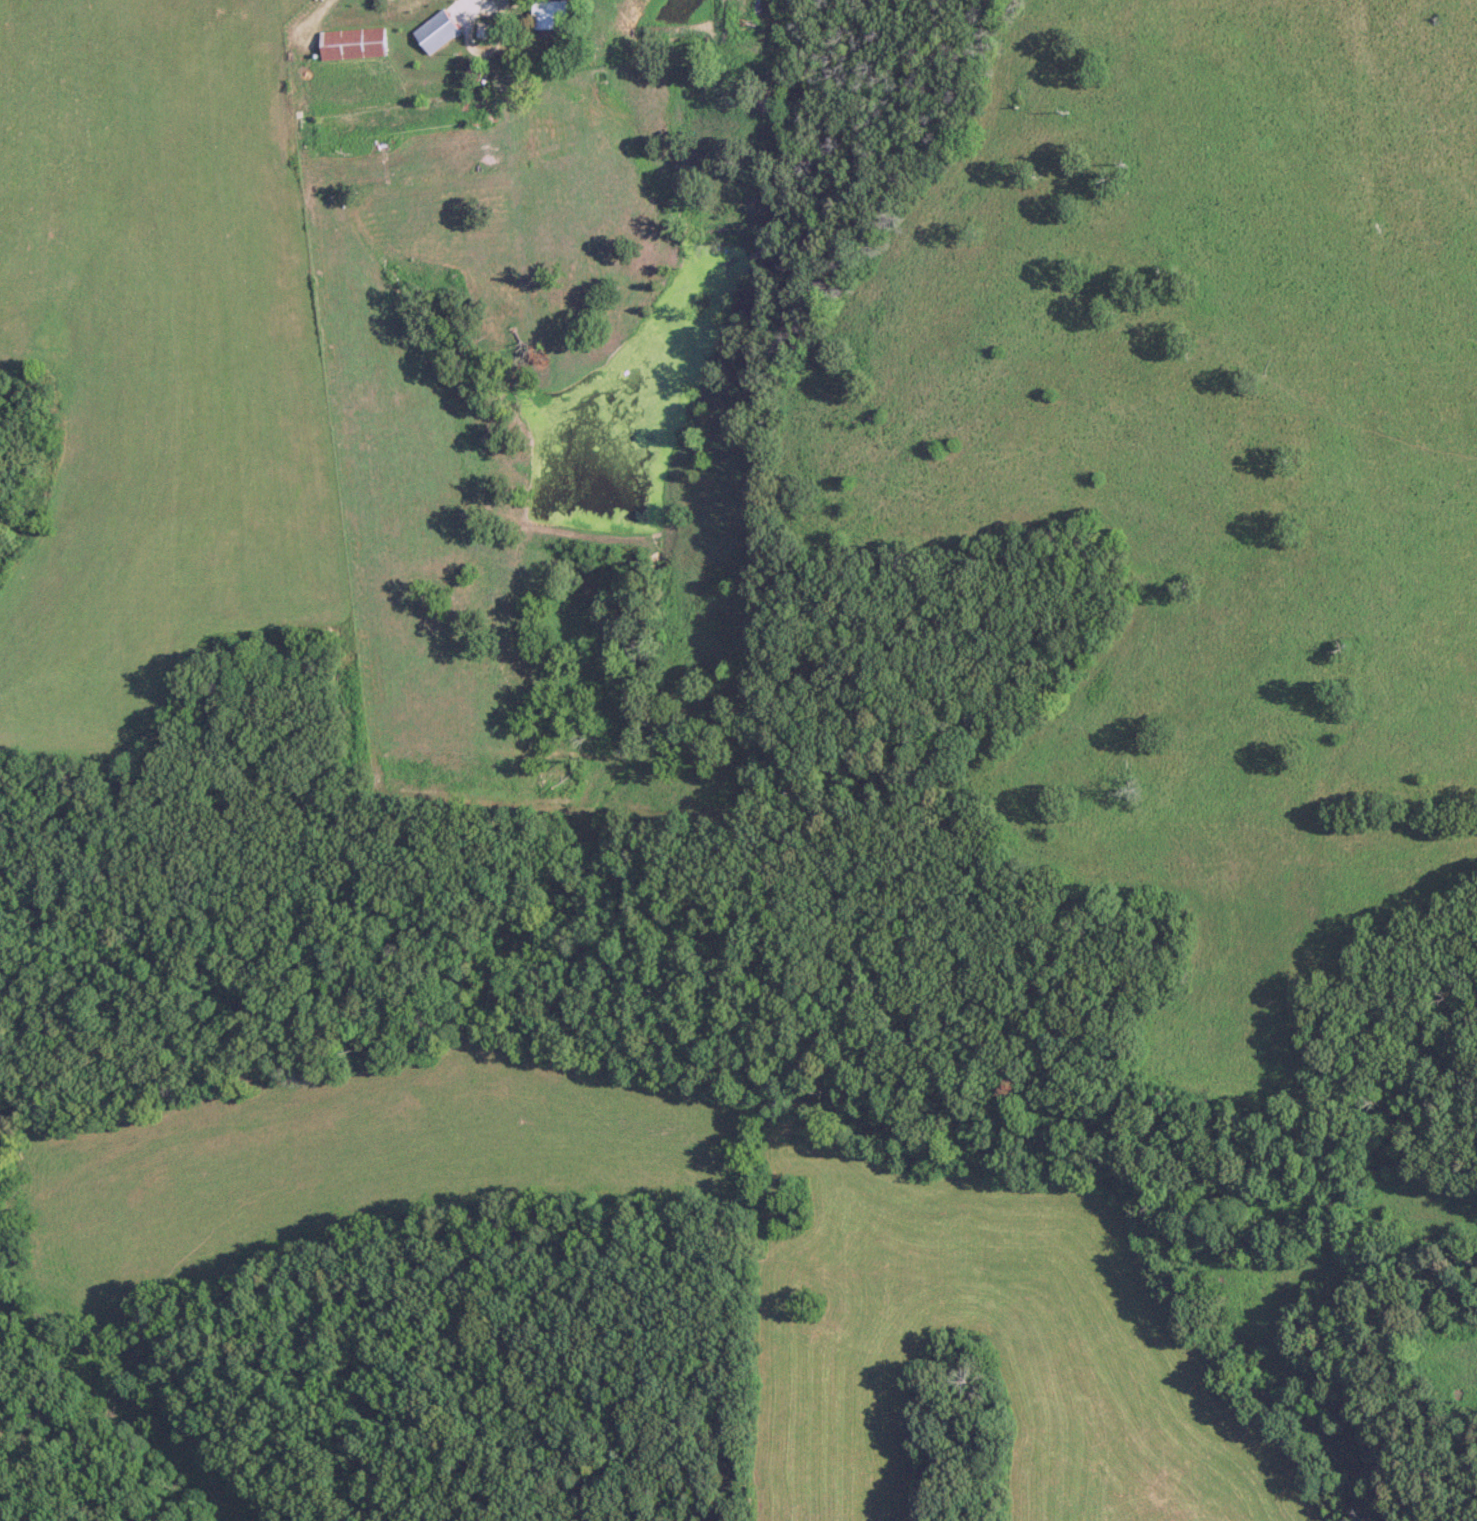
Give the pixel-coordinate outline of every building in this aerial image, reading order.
[(566,28),(566,0),(531,0),(531,28),(566,28)] [(410,31),(428,54),(459,30),(441,7),(410,31)] [(317,30),(319,59),(383,56),(382,27),(317,30)]
